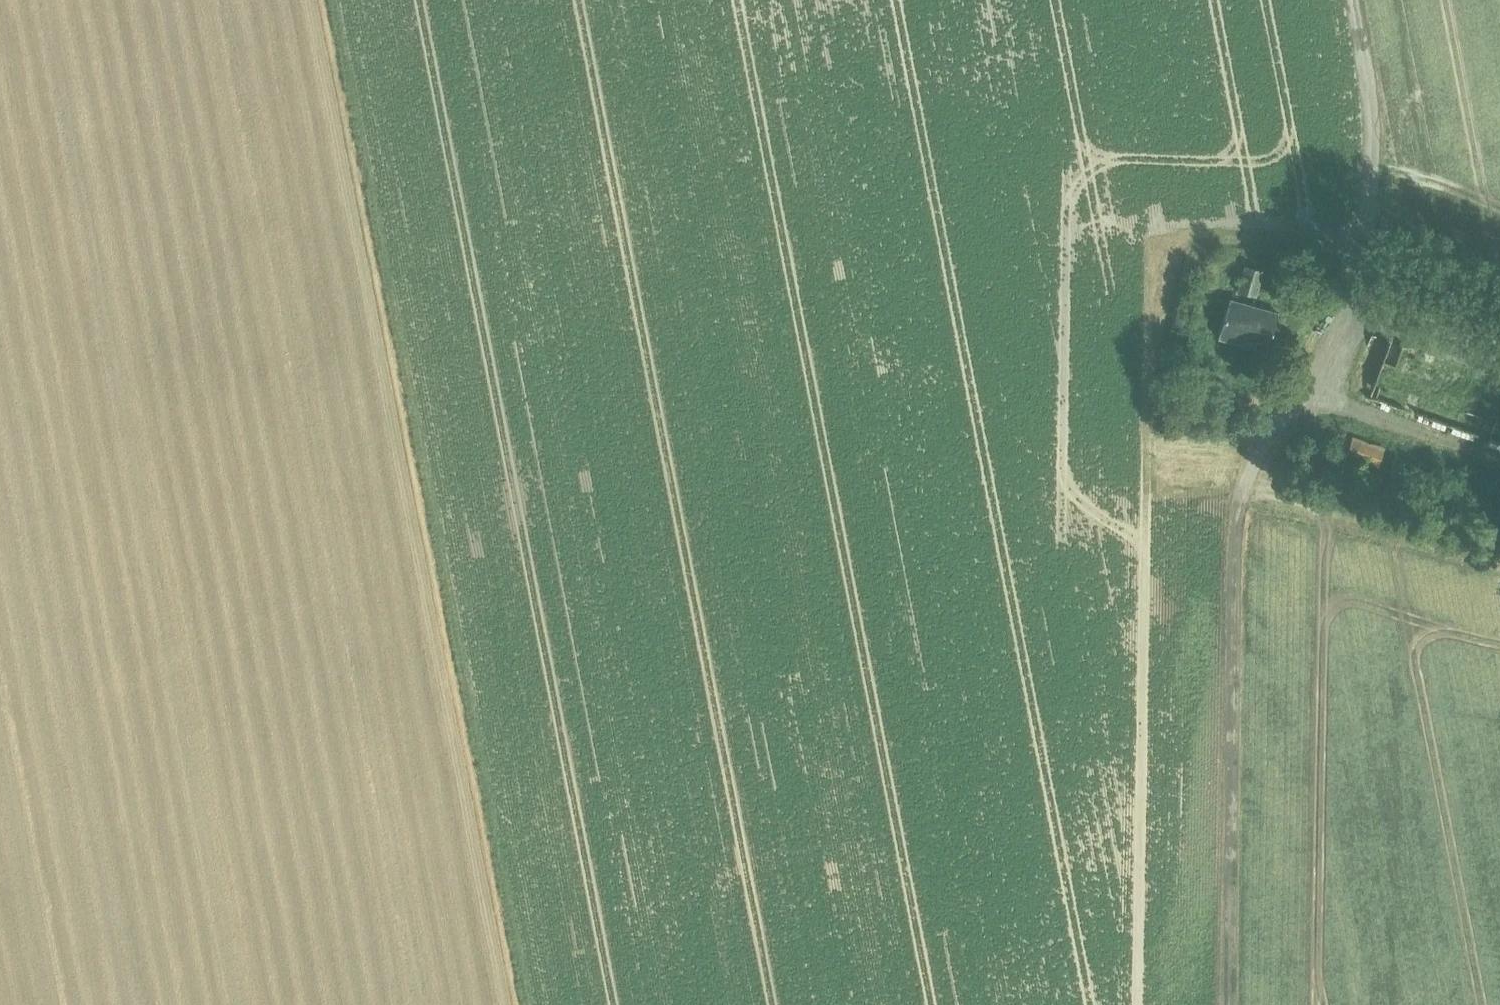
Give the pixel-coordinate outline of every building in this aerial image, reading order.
[(1219,338),(1267,351),(1279,313),(1230,300),(1219,338)] [(1499,443),(1499,379),(1372,335),(1352,391),(1499,443)] [(1347,453),(1396,471),(1402,456),(1352,438),(1347,453)]
